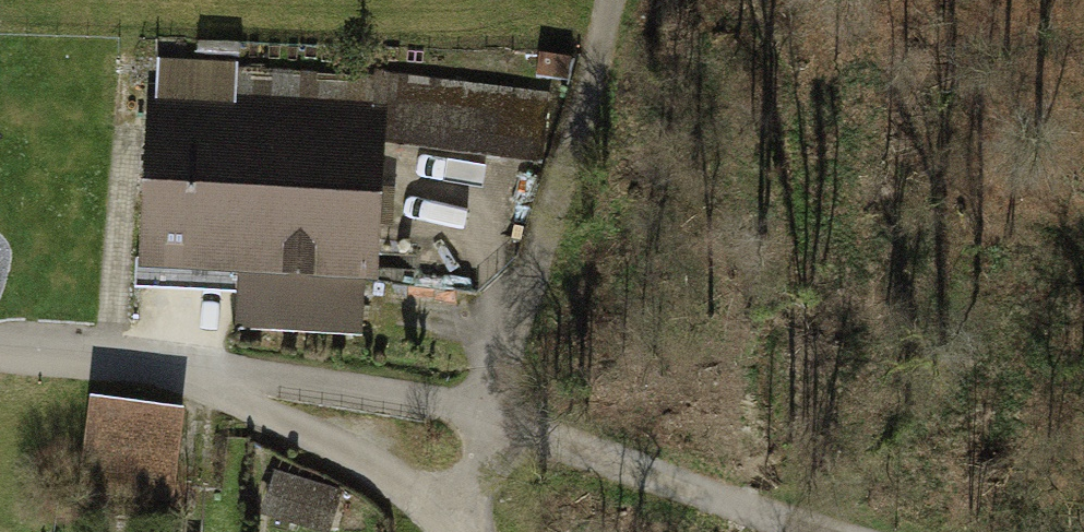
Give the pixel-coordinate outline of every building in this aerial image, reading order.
[(543,85),(156,80),(154,259),(395,262),(397,148),(542,150),(543,85)] [(201,403),(99,392),(89,478),(191,489),(201,403)] [(270,509),(341,524),(350,484),(279,469),(270,509)]
